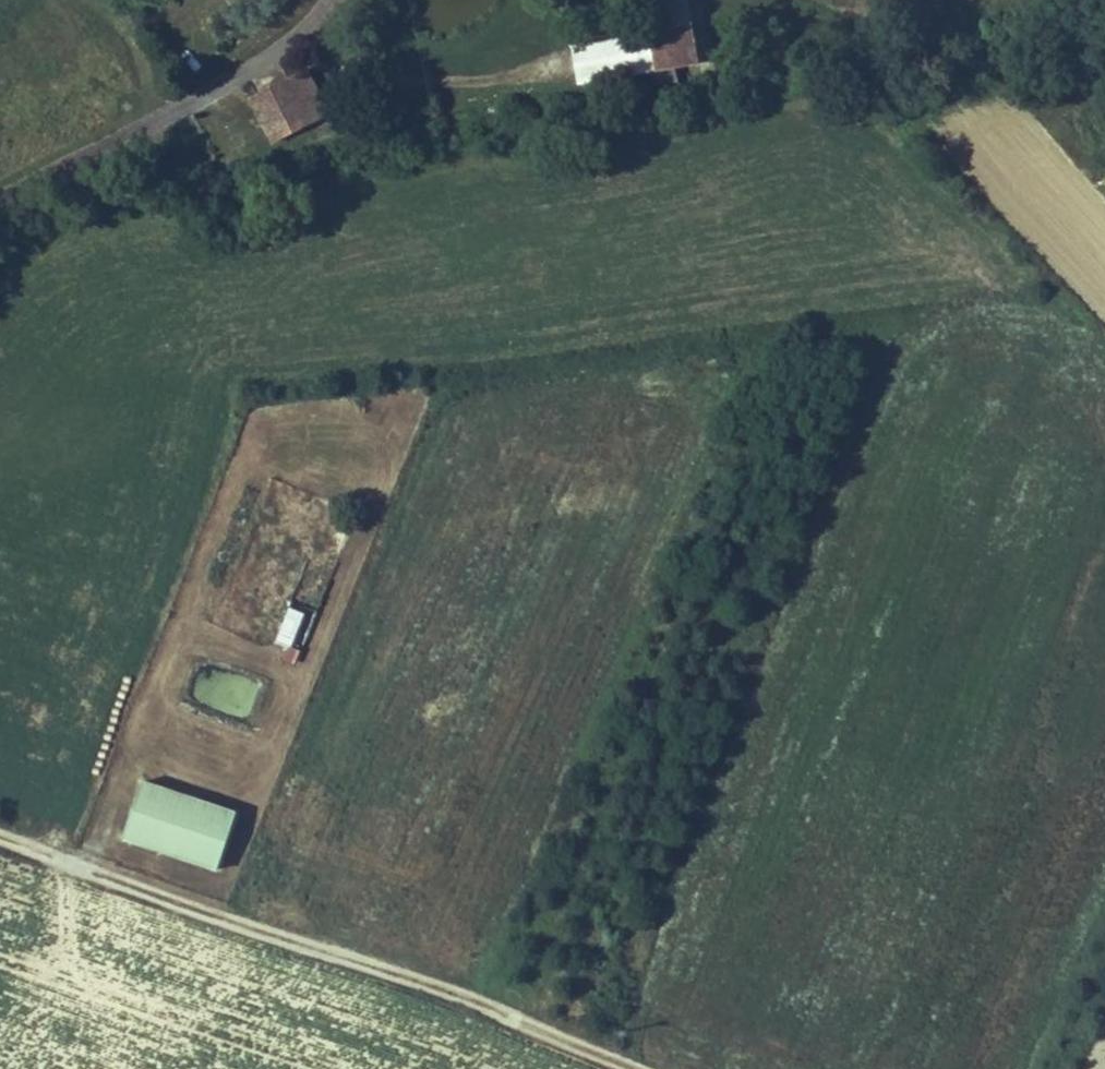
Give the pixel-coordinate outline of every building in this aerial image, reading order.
[(644,78),(665,91),(679,88),(675,70),(699,65),(692,31),(650,40),(652,47),(638,50),(644,78)] [(247,92),(263,141),(329,119),(313,71),(247,92)] [(285,606),(276,644),(294,648),(303,610),(285,606)] [(121,841),(219,871),(238,809),(140,779),(121,841)]
